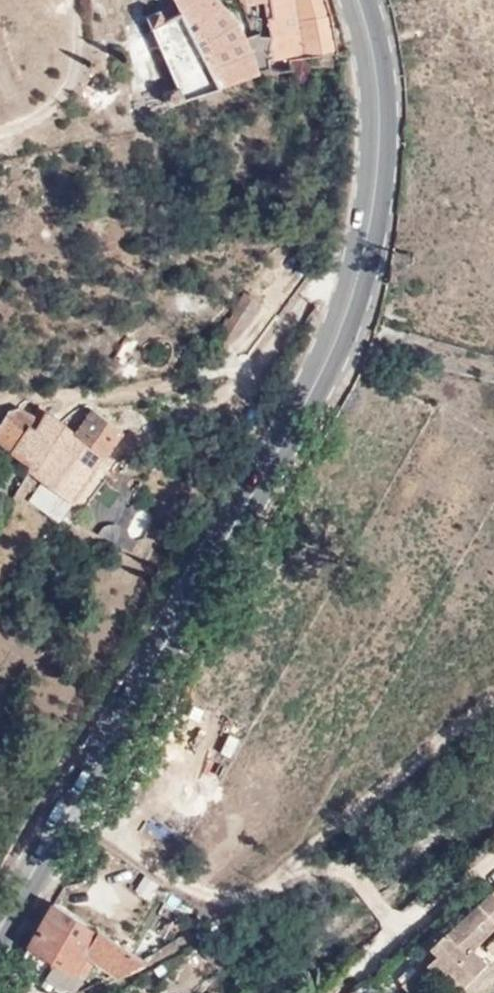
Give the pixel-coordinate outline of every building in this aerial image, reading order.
[(181,23),(169,32),(159,16),(145,19),(168,61),(176,84),(163,90),(175,112),(242,77),(213,0),(169,0),(181,23)] [(242,77),(259,68),(254,17),(244,0),(213,0),(242,77)] [(254,17),(259,68),(294,81),(292,61),(331,43),(318,0),(244,0),(254,17)] [(239,293),(224,329),(243,337),(259,301),(239,293)] [(60,525),(120,434),(90,415),(78,433),(45,415),(39,426),(6,406),(0,415),(0,444),(33,463),(38,480),(25,504),(60,525)] [(58,892),(30,938),(89,978),(106,959),(124,972),(152,953),(58,892)] [(461,926),(440,944),(446,951),(438,957),(453,974),(461,969),(474,983),(493,967),(493,964),(482,952),(474,958),(463,944),(470,937),(461,926)] [(404,972),(404,992),(435,992),(434,972),(404,972)] [(351,992),(374,992),(366,982),(351,992)]
